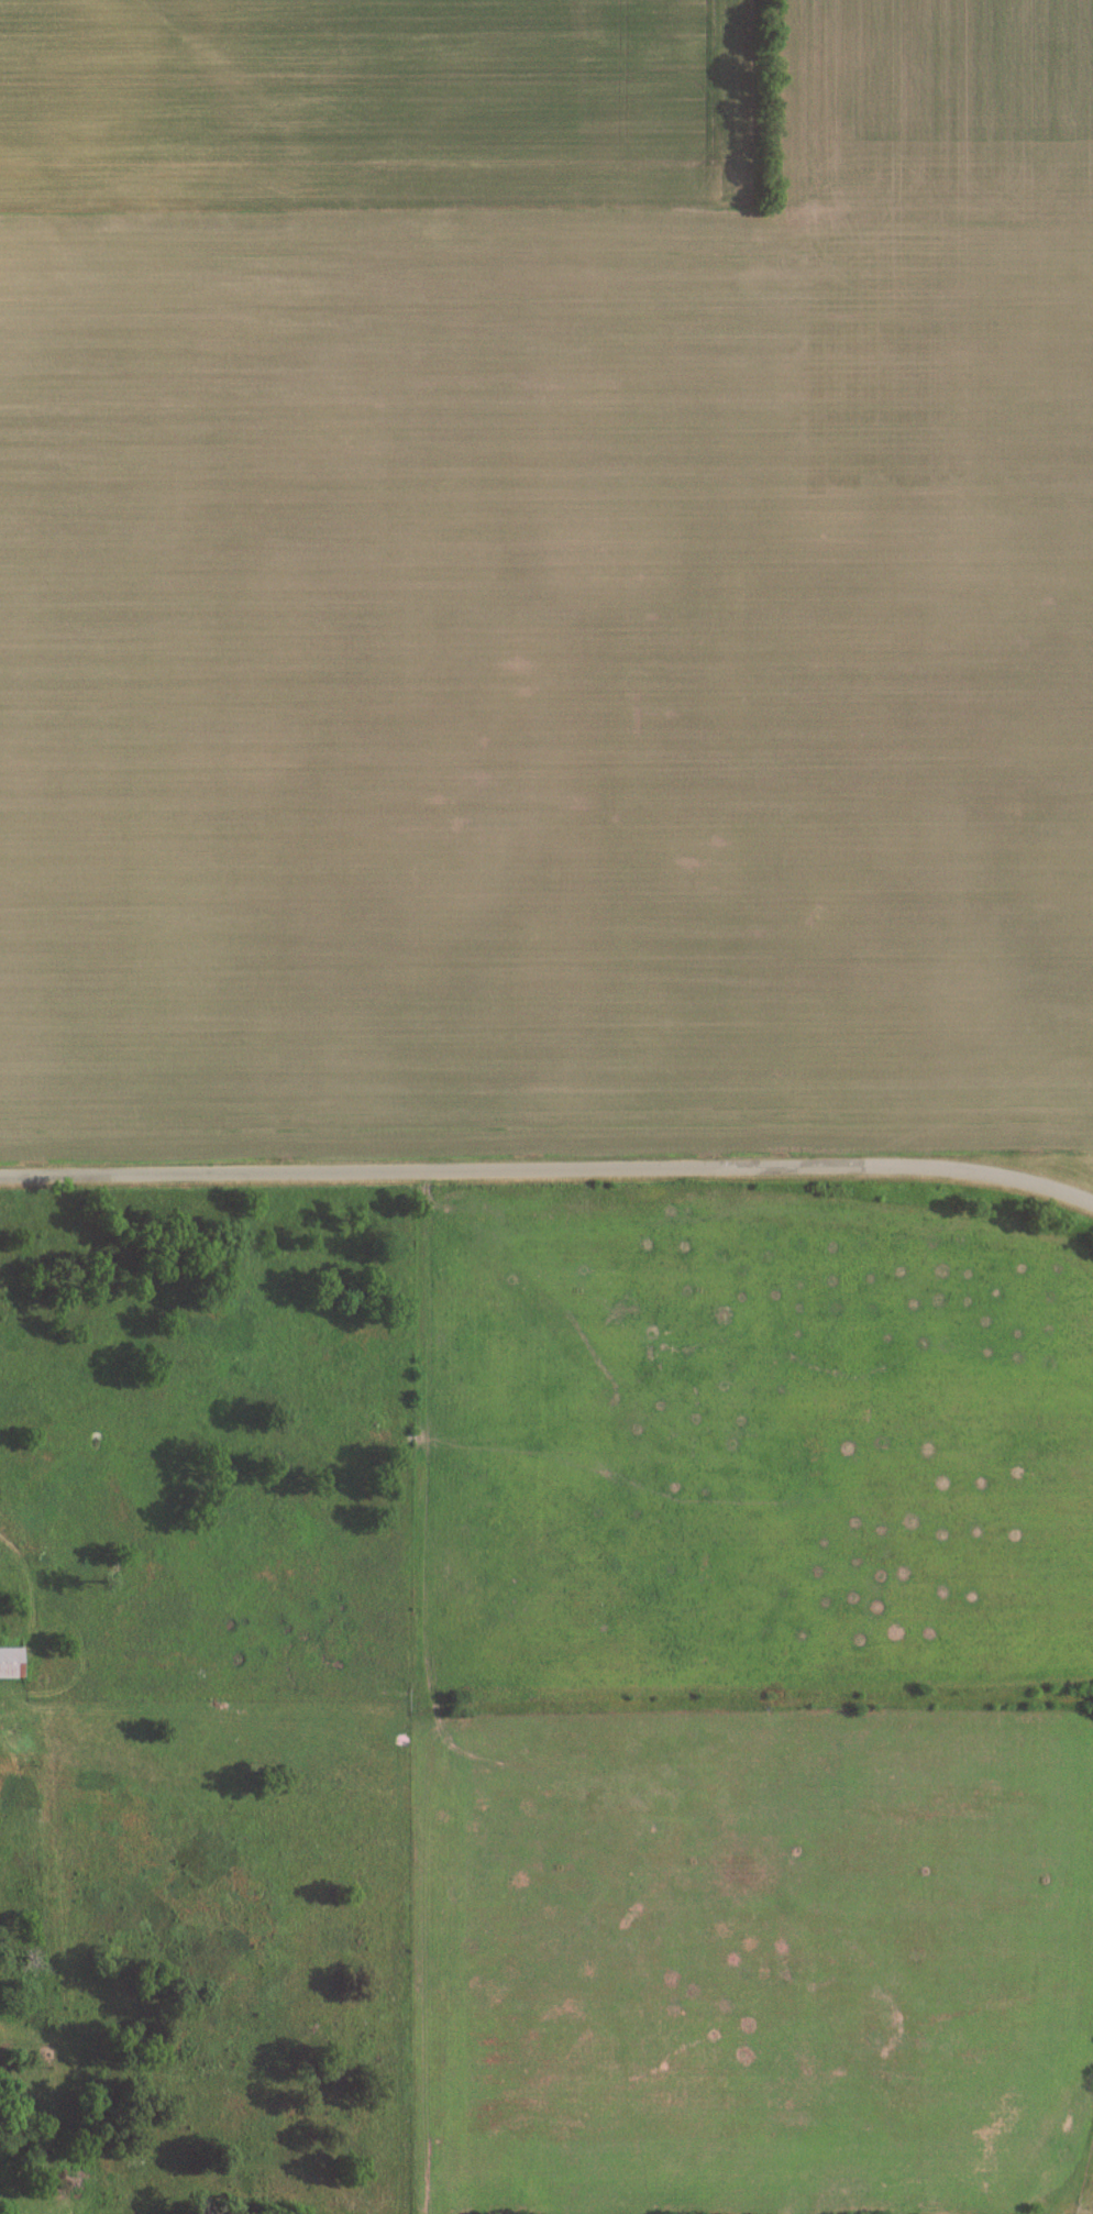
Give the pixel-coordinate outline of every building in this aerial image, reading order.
[(20,1645),(0,1646),(0,1676),(21,1675),(20,1645)]
